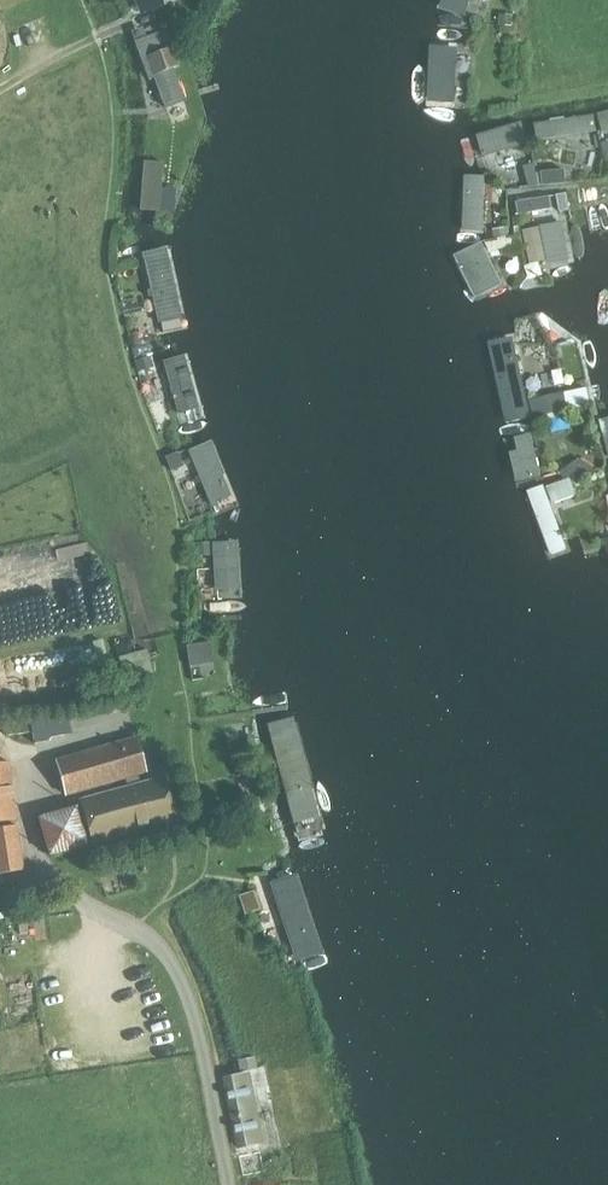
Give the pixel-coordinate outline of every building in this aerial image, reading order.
[(472,0),(442,0),(440,7),(467,16),(472,0)] [(498,13),(497,24),(511,25),(511,14),(498,13)] [(178,65),(165,31),(135,42),(148,76),(153,74),(165,107),(184,100),(171,67),(178,65)] [(459,102),(462,46),(433,45),(432,102),(459,102)] [(601,131),(607,130),(607,112),(597,114),(601,131)] [(597,134),(595,118),(535,127),(537,142),(597,134)] [(522,139),(509,125),(476,155),(488,170),(522,139)] [(144,161),(140,209),(158,210),(162,162),(144,161)] [(537,186),(534,165),(521,166),(524,188),(537,186)] [(565,169),(542,172),(543,185),(567,183),(565,169)] [(486,177),(466,176),(464,231),(484,232),(486,177)] [(565,193),(555,195),(557,212),(560,211),(567,210),(566,205),(565,193)] [(550,196),(516,202),(518,214),(552,209),(550,196)] [(547,264),(568,260),(561,223),(540,226),(547,264)] [(505,228),(492,229),(493,237),(506,235),(505,228)] [(520,234),(513,235),(515,249),(523,248),(520,234)] [(483,243),(463,253),(484,294),(504,285),(483,243)] [(179,314),(164,244),(139,250),(154,319),(179,314)] [(509,422),(528,417),(511,338),(492,342),(509,422)] [(198,407),(183,354),(162,360),(177,413),(198,407)] [(564,391),(529,399),(534,417),(568,409),(564,391)] [(518,481),(542,476),(533,433),(516,437),(519,450),(510,452),(518,481)] [(224,474),(209,441),(187,450),(211,507),(217,505),(216,501),(230,497),(221,475),(224,474)] [(579,458),(559,472),(564,479),(570,477),(575,476),(594,470),(579,458)] [(544,484),(528,490),(552,553),(568,547),(544,484)] [(239,590),(236,541),(211,543),(214,592),(239,590)] [(190,663),(215,661),(212,637),(187,640),(190,663)] [(146,648),(118,655),(125,678),(152,671),(146,648)] [(4,721),(5,736),(32,732),(34,743),(48,740),(48,737),(70,733),(66,712),(30,720),(30,717),(4,721)] [(297,720),(265,727),(289,820),(321,812),(297,720)] [(147,773),(135,735),(54,759),(64,797),(147,773)] [(0,762),(0,822),(17,821),(10,761),(0,762)] [(174,819),(162,777),(81,799),(93,841),(133,830),(134,834),(139,836),(147,834),(150,832),(152,828),(152,825),(174,819)] [(75,807),(38,817),(49,854),(85,844),(75,807)] [(22,870),(15,824),(0,826),(0,873),(22,870)] [(295,872),(267,881),(293,962),(321,953),(295,872)] [(253,890),(238,895),(245,914),(260,909),(253,890)] [(248,1071),(220,1077),(236,1149),(264,1143),(248,1071)]
